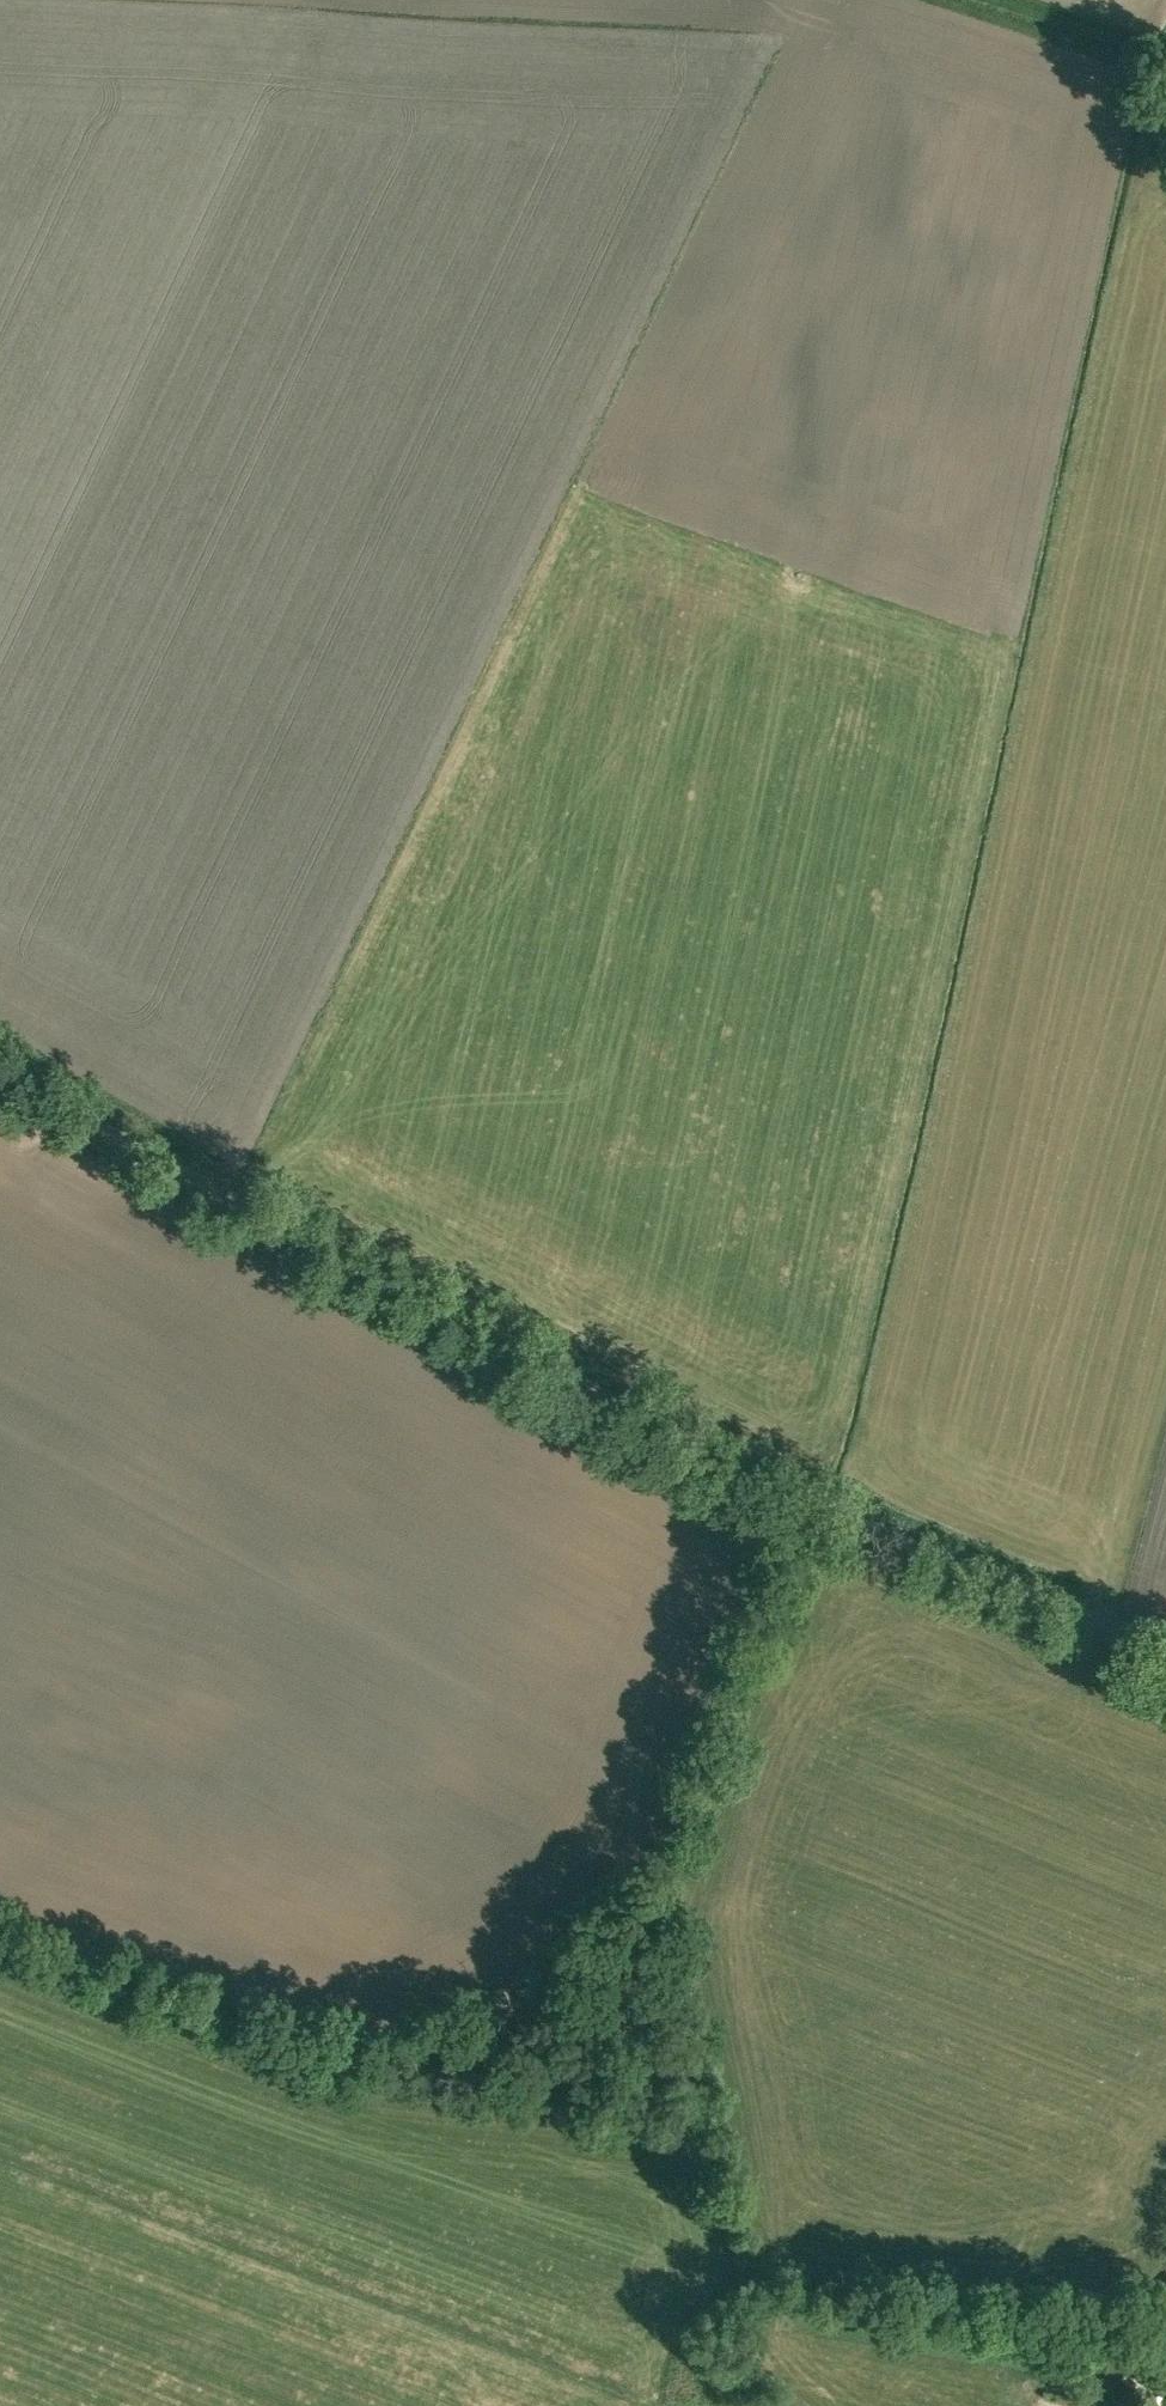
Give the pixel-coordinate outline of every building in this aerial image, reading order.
[(1152,2340),(1165,2345),(1165,2296),(1152,2340)]
